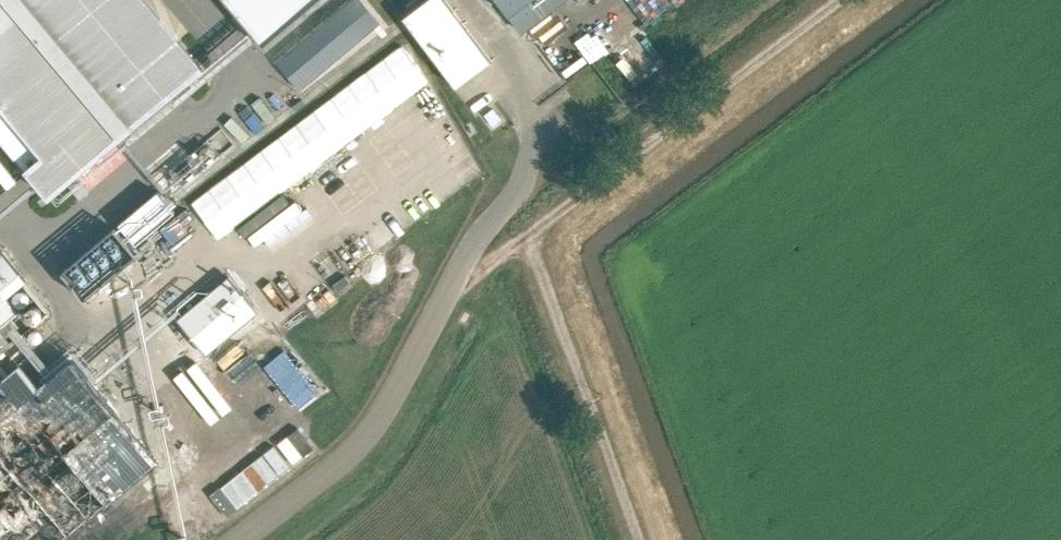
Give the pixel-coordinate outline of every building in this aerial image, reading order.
[(50,197),(203,70),(144,0),(0,0),(0,138),(50,197)] [(327,0),(226,0),(268,50),(327,0)] [(305,93),(385,26),(363,0),(361,0),(282,67),(305,93)] [(491,61),(445,0),(425,0),(403,17),(456,87),(491,61)] [(521,31),(562,0),(498,0),(521,31)] [(272,190),(428,86),(403,49),(181,196),(209,238),(233,222),(246,242),(288,214),(272,190)] [(175,213),(158,192),(119,225),(136,246),(175,213)] [(62,273),(85,300),(137,256),(114,229),(62,273)] [(230,281),(177,326),(201,354),(254,309),(230,281)] [(18,312),(0,291),(0,327),(18,312)] [(11,346),(0,333),(0,356),(11,346)] [(258,366),(293,407),(313,390),(278,349),(258,366)] [(159,461),(74,359),(0,421),(0,539),(64,539),(159,461)] [(134,485),(70,539),(114,539),(153,506),(134,485)]
